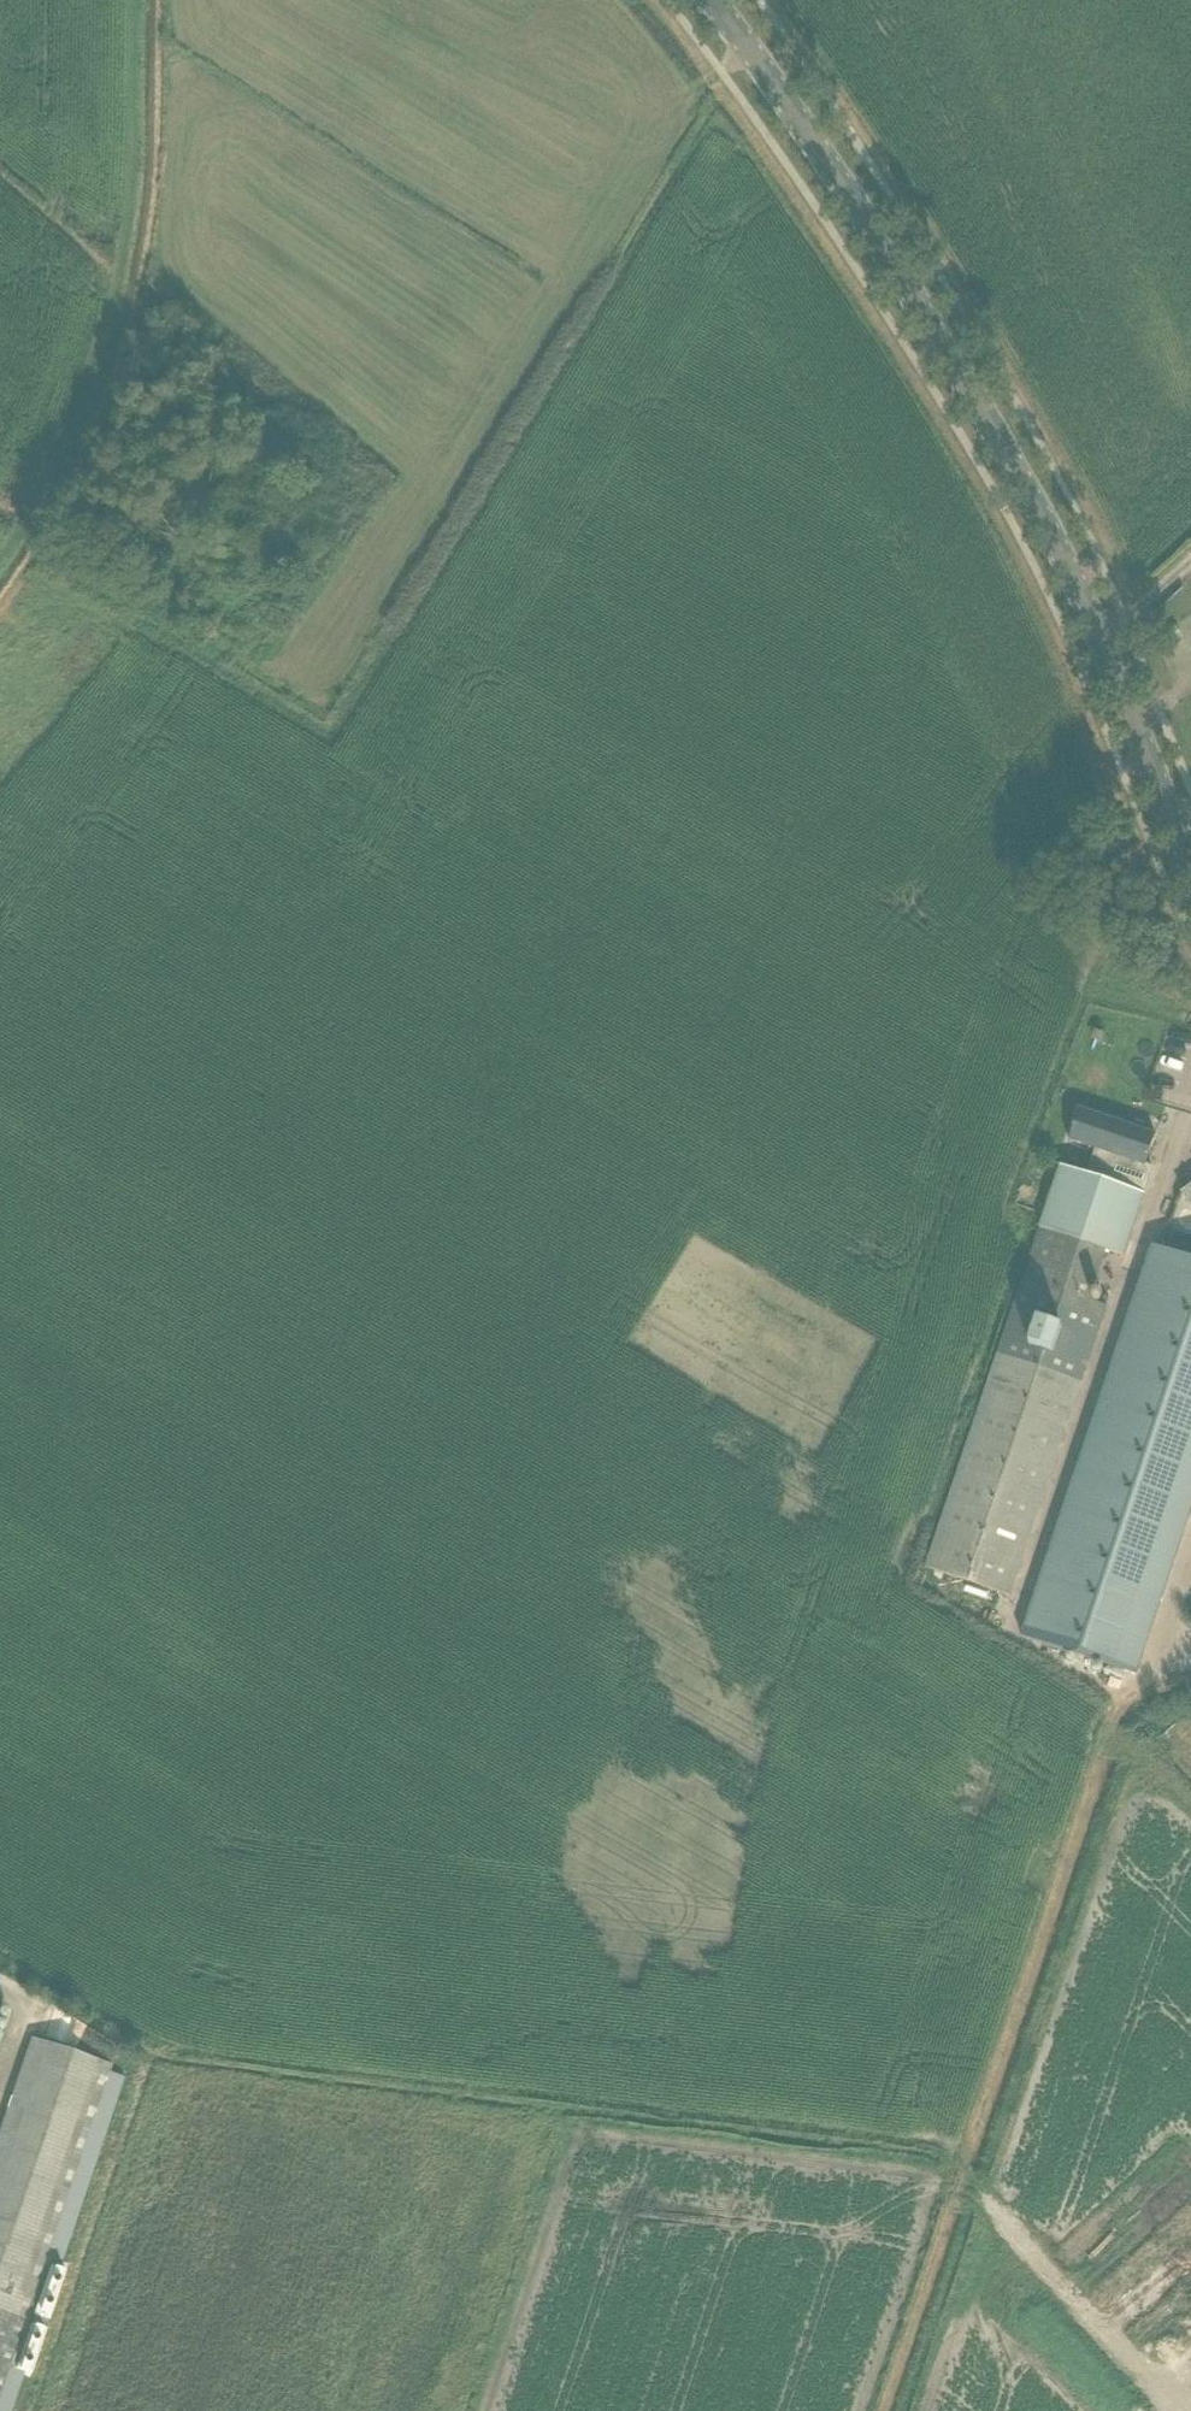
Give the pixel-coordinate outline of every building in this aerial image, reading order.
[(1176,626),(1167,631),(1173,641),(1181,637),(1176,626)] [(1145,1166),(1155,1135),(1079,1109),(1068,1140),(1145,1166)] [(928,1567),(1011,1594),(1107,1307),(1088,1301),(1105,1251),(1123,1257),(1144,1194),(1060,1166),(928,1567)] [(1135,1675),(1190,1509),(1190,1259),(1152,1246),(1021,1637),(1135,1675)] [(112,2066),(31,2039),(0,2132),(0,2396),(112,2066)]
